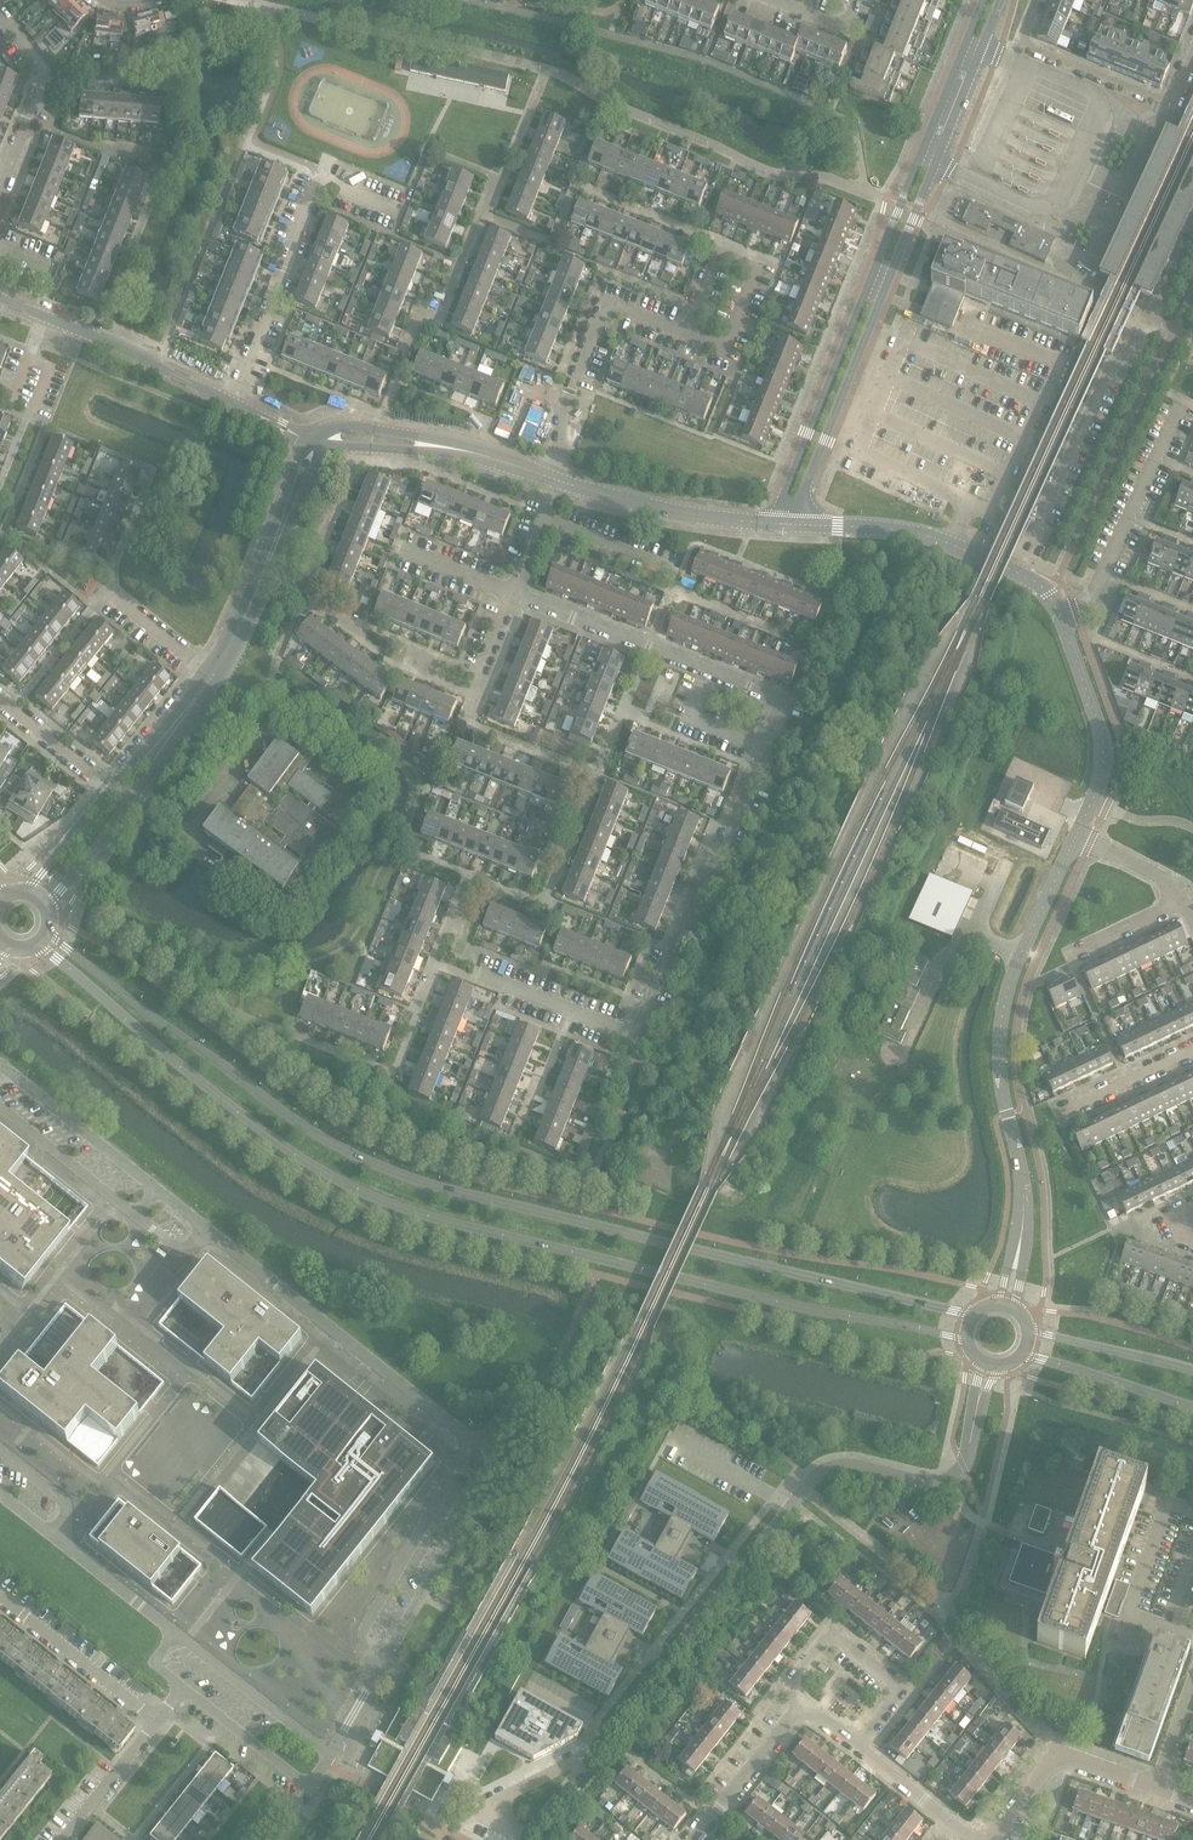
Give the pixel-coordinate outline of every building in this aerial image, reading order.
[(46,0),(55,10),(66,0),(46,0)] [(55,10),(65,20),(79,6),(73,0),(66,0),(55,10)] [(645,6),(656,10),(660,0),(648,0),(645,6)] [(656,10),(667,14),(673,0),(660,0),(656,10)] [(667,14),(679,19),(687,0),(673,0),(667,14)] [(691,0),(687,0),(679,19),(690,23),(698,3),(691,0)] [(901,6),(893,3),(891,9),(899,12),(930,25),(936,11),(908,0),(904,0),(901,6)] [(936,11),(940,0),(908,0),(936,11)] [(1053,2),(1072,10),(1071,13),(1076,14),(1078,10),(1073,8),(1076,0),(1053,0),(1053,2)] [(1153,8),(1163,12),(1165,6),(1168,0),(1154,0),(1153,1),(1155,2),(1154,7),(1153,8)] [(1182,0),(1168,0),(1165,6),(1175,10),(1178,11),(1182,0)] [(1192,9),(1192,0),(1182,0),(1178,11),(1180,12),(1190,16),(1192,9)] [(1072,10),(1053,2),(1048,14),(1067,22),(1071,13),(1072,10)] [(709,7),(698,3),(690,23),(701,28),(709,7)] [(79,6),(65,20),(71,26),(68,30),(71,33),(89,16),(79,6)] [(720,12),(709,7),(701,28),(711,32),(720,12)] [(899,12),(896,20),(888,17),(886,23),(894,26),(925,38),(930,25),(899,12)] [(157,13),(144,16),(148,33),(161,30),(160,25),(164,24),(162,14),(157,15),(157,13)] [(1067,22),(1048,14),(1043,26),(1062,34),(1061,37),(1066,39),(1068,34),(1063,32),(1067,22)] [(95,35),(94,46),(107,47),(107,44),(108,37),(110,17),(97,15),(96,26),(94,35),(95,35)] [(144,16),(131,19),(135,36),(148,33),(144,16)] [(876,18),(870,16),(867,23),(873,25),(876,18)] [(108,37),(107,44),(121,45),(122,38),(124,19),(110,17),(108,37)] [(733,17),(732,20),(725,37),(736,42),(744,21),(733,17)] [(882,20),(876,18),(873,25),(879,28),(882,20)] [(756,26),(744,21),(736,42),(747,46),(756,26)] [(873,25),(867,23),(864,30),(870,32),(873,25)] [(879,28),(873,25),(870,32),(876,35),(879,28)] [(767,30),(756,26),(747,46),(759,51),(767,30)] [(894,26),(891,33),(883,30),(880,36),(888,39),(889,39),(920,52),(925,38),(894,26)] [(1062,34),(1043,26),(1038,39),(1057,47),(1061,37),(1062,34)] [(778,35),(767,30),(759,51),(770,55),(778,35)] [(802,35),(798,43),(797,45),(798,46),(795,52),(796,52),(796,53),(806,57),(815,36),(803,32),(802,35)] [(1146,57),(1111,43),(1115,34),(1110,32),(1106,41),(1096,37),(1087,59),(1137,79),(1146,57)] [(789,39),(778,35),(770,55),(781,60),(789,39)] [(826,41),(815,36),(806,57),(817,61),(826,41)] [(798,43),(789,39),(781,60),(791,64),(796,53),(796,52),(795,52),(798,46),(797,45),(798,43)] [(889,39),(888,39),(885,47),(877,44),(875,49),(906,62),(914,65),(920,52),(889,39)] [(851,40),(847,50),(846,52),(839,70),(835,81),(841,84),(852,57),(857,59),(863,44),(851,40)] [(837,45),(826,41),(817,61),(829,66),(837,45)] [(1139,44),(1134,42),(1131,48),(1137,51),(1139,44)] [(847,50),(837,45),(829,66),(839,70),(846,52),(847,50)] [(861,60),(869,64),(870,63),(901,76),(906,62),(875,49),(872,57),(864,54),(861,60)] [(1158,51),(1155,58),(1161,60),(1164,54),(1158,51)] [(415,55),(411,72),(506,92),(510,75),(415,55)] [(1148,84),(1157,62),(1146,57),(1137,79),(1148,84)] [(1161,89),(1170,67),(1157,62),(1148,84),(1161,89)] [(870,63),(869,64),(866,71),(858,68),(856,74),(864,77),(895,89),(901,76),(870,63)] [(12,91),(17,78),(0,72),(0,86),(12,91)] [(853,81),(851,86),(851,87),(890,103),(895,89),(864,77),(861,84),(853,81)] [(793,90),(803,94),(806,86),(796,82),(793,90)] [(0,86),(0,100),(7,103),(12,91),(0,86)] [(79,118),(92,119),(95,96),(81,95),(79,118)] [(108,97),(95,96),(92,119),(106,120),(108,97)] [(120,98),(108,97),(106,120),(118,121),(120,98)] [(134,100),(120,98),(118,121),(132,123),(134,100)] [(147,101),(134,100),(132,123),(145,124),(147,101)] [(147,101),(145,124),(146,126),(157,127),(158,125),(159,125),(161,102),(147,101)] [(545,115),(540,129),(561,138),(566,124),(545,115)] [(540,129),(534,143),(555,152),(561,138),(540,129)] [(1119,234),(1099,277),(1150,301),(1170,258),(1169,258),(1191,212),(1192,208),(1192,146),(1165,134),(1140,188),(1141,188),(1120,235),(1119,234)] [(53,139),(48,152),(69,160),(74,148),(53,139)] [(589,163),(603,169),(611,148),(597,142),(589,163)] [(534,143),(529,157),(550,165),(555,152),(534,143)] [(625,154),(611,148),(603,169),(617,175),(625,154)] [(48,152),(43,164),(64,173),(69,160),(48,152)] [(639,159),(625,154),(617,175),(630,180),(639,159)] [(529,157),(523,171),(544,179),(550,165),(529,157)] [(702,158),(701,163),(720,171),(722,166),(702,158)] [(652,165),(639,159),(630,180),(644,186),(652,165)] [(43,164),(38,176),(59,185),(64,173),(43,164)] [(265,164),(259,178),(280,187),(286,172),(265,164)] [(666,170),(652,165),(644,186),(658,191),(666,170)] [(126,170),(121,183),(142,191),(147,179),(126,170)] [(680,175),(666,170),(658,191),(671,197),(680,175)] [(453,171),(447,185),(468,193),(474,179),(453,171)] [(523,171),(518,184),(539,193),(544,179),(523,171)] [(694,181),(680,175),(671,197),(685,202),(694,181)] [(38,176),(33,189),(54,197),(59,185),(38,176)] [(280,187),(259,178),(254,192),(275,200),(280,187)] [(708,187),(694,181),(685,202),(699,208),(708,187)] [(142,191),(121,183),(116,195),(137,203),(142,191)] [(518,184),(512,198),(533,207),(539,193),(518,184)] [(468,193),(447,185),(442,199),(463,207),(468,193)] [(33,189),(28,200),(49,209),(54,197),(33,189)] [(816,190),(812,199),(820,202),(823,193),(816,190)] [(275,200),(254,192),(248,206),(269,214),(275,200)] [(737,199),(725,193),(716,214),(724,217),(723,220),(723,221),(723,220),(728,222),(737,199)] [(137,203),(116,195),(111,207),(132,216),(137,203)] [(799,197),(796,205),(805,209),(808,201),(799,197)] [(507,212),(528,221),(533,207),(512,198),(507,212)] [(463,207),(442,199),(436,212),(457,221),(463,207)] [(750,203),(737,199),(728,222),(733,224),(732,224),(733,225),(734,221),(741,224),(750,203)] [(28,200),(23,213),(44,221),(49,209),(28,200)] [(571,223),(586,228),(594,207),(580,202),(571,223)] [(1055,240),(973,202),(964,220),(987,231),(991,224),(1015,235),(1010,246),(1045,263),(1055,240)] [(762,208),(750,203),(741,224),(748,227),(747,230),(748,230),(752,232),(762,208)] [(857,212),(837,203),(832,216),(855,226),(857,221),(854,220),(857,212)] [(269,214),(248,206),(243,219),(264,228),(269,214)] [(132,216),(111,207),(106,219),(127,228),(132,216)] [(608,213),(594,207),(586,228),(599,234),(608,213)] [(809,207),(804,219),(812,222),(817,210),(809,207)] [(762,208),(752,232),(757,234),(759,231),(766,234),(774,213),(762,208)] [(457,221),(436,212),(431,226),(452,235),(457,221)] [(18,225),(39,234),(44,221),(23,213),(18,225)] [(622,218),(608,213),(599,234),(613,239),(622,218)] [(774,213),(766,234),(773,237),(771,240),(772,240),(777,241),(786,218),(774,213)] [(855,226),(832,216),(827,228),(847,237),(850,229),(854,230),(855,226)] [(328,217),(323,231),(344,240),(349,226),(328,217)] [(635,224),(622,218),(613,239),(627,245),(635,224)] [(786,218),(777,241),(781,243),(781,244),(782,244),(783,241),(791,244),(799,223),(786,218)] [(127,228),(106,219),(101,232),(122,240),(127,228)] [(264,228),(243,219),(237,234),(258,242),(264,228)] [(649,229),(635,224),(627,245),(641,250),(649,229)] [(452,235),(431,226),(425,240),(446,249),(452,235)] [(847,237),(827,228),(822,241),(846,250),(847,246),(844,244),(847,237)] [(491,229),(485,244),(506,252),(512,238),(491,229)] [(663,235),(650,230),(649,229),(641,250),(654,256),(663,235)] [(323,231),(317,245),(338,254),(344,240),(323,231)] [(122,240),(101,232),(96,244),(117,252),(122,240)] [(677,240),(663,235),(654,256),(668,261),(677,240)] [(574,238),(571,245),(578,248),(581,241),(574,238)] [(691,246),(677,240),(668,261),(682,267),(691,246)] [(846,250),(822,241),(817,253),(837,261),(841,253),(844,254),(846,250)] [(117,252),(96,244),(91,256),(112,265),(117,252)] [(485,244),(479,257),(500,266),(506,252),(485,244)] [(317,245),(312,259),(333,267),(338,254),(317,245)] [(240,246),(234,260),(256,269),(261,254),(240,246)] [(402,247),(396,261),(417,269),(423,255),(402,247)] [(988,256),(983,254),(981,262),(973,258),(969,256),(968,257),(966,256),(965,257),(947,250),(945,250),(943,256),(942,256),(941,260),(936,272),(934,276),(935,277),(932,283),(934,284),(932,288),(924,309),(921,316),(952,329),(964,299),(967,291),(970,293),(969,296),(992,305),(992,304),(1004,309),(1008,311),(1020,315),(1020,316),(1024,318),(1024,317),(1036,322),(1040,324),(1041,324),(1053,328),(1052,329),(1057,331),(1057,330),(1069,335),(1079,340),(1080,337),(1081,338),(1086,325),(1085,325),(1087,321),(1092,308),(1093,306),(1082,302),(1070,297),(1066,295),(1066,296),(1054,291),(1054,290),(1050,289),(1049,289),(1038,284),(1033,282),(1033,283),(1021,278),(1022,277),(1017,276),(1005,271),(1001,269),(1001,270),(993,267),(996,259),(992,258),(992,257),(988,255),(988,256)] [(837,261),(817,253),(812,265),(836,275),(837,271),(834,269),(837,261)] [(112,265),(91,256),(86,268),(107,277),(112,265)] [(479,257),(474,271),(495,280),(500,266),(479,257)] [(312,259),(306,273),(327,281),(333,267),(312,259)] [(564,259),(559,273),(580,282),(585,267),(564,259)] [(256,269),(234,260),(229,274),(250,282),(256,269)] [(417,269),(396,261),(391,275),(412,283),(417,269)] [(207,265),(202,263),(199,270),(204,272),(207,265)] [(836,275),(812,265),(807,278),(828,286),(831,278),(834,279),(836,275)] [(107,277),(86,268),(82,280),(103,289),(107,277)] [(474,271),(468,285),(490,293),(495,280),(474,271)] [(306,273),(301,286),(322,295),(327,281),(306,273)] [(580,282),(559,273),(553,287),(574,295),(580,282)] [(250,282),(229,274),(223,288),(245,296),(250,282)] [(412,283),(391,275),(385,288),(406,297),(412,283)] [(828,286),(807,278),(802,290),(826,299),(828,295),(824,294),(828,286)] [(103,289),(82,280),(76,293),(98,301),(103,289)] [(468,285),(463,299),(484,307),(490,293),(468,285)] [(316,309),(322,295),(301,286),(295,301),(316,309)] [(574,295),(553,287),(548,301),(569,309),(574,295)] [(245,296),(223,288),(218,301),(239,310),(245,296)] [(406,297),(385,288),(380,302),(401,311),(406,297)] [(826,299),(802,290),(797,302),(818,310),(821,302),(824,304),(826,299)] [(463,299),(457,312),(479,321),(484,307),(463,299)] [(239,310),(218,301),(212,315),(234,323),(239,310)] [(569,309),(548,301),(542,314),(563,323),(569,309)] [(401,311),(380,302),(374,316),(395,324),(401,311)] [(818,310),(797,302),(792,314),(816,324),(818,319),(815,318),(818,310)] [(452,327),(473,335),(479,321),(457,312),(452,327)] [(563,323),(542,314),(537,328),(558,337),(563,323)] [(816,324),(792,314),(787,327),(808,335),(811,327),(815,328),(816,324)] [(234,323),(212,315),(207,329),(228,337),(234,323)] [(395,324),(374,316),(369,330),(390,338),(395,324)] [(558,337),(537,328),(531,342),(552,350),(558,337)] [(228,337),(207,329),(201,343),(222,351),(228,337)] [(282,358),(297,364),(305,343),(291,337),(282,358)] [(803,347),(782,339),(777,352),(801,362),(803,357),(799,356),(803,347)] [(552,350),(531,342),(525,356),(547,364),(552,350)] [(319,348),(305,343),(297,364),(310,369),(319,348)] [(332,354),(319,348),(310,369),(324,375),(332,354)] [(413,373),(427,379),(436,358),(421,352),(413,373)] [(801,362),(777,352),(772,364),(793,373),(796,365),(799,366),(801,362)] [(346,359),(332,354),(324,375),(338,380),(346,359)] [(449,364),(436,358),(427,379),(441,385),(449,364)] [(360,365),(346,359),(338,380),(351,386),(360,365)] [(607,383),(621,388),(630,367),(616,361),(607,383)] [(463,369),(449,364),(441,385),(455,390),(463,369)] [(793,373),(772,364),(767,376),(791,386),(793,382),(790,380),(793,373)] [(374,370),(360,365),(351,386),(365,391),(374,370)] [(644,373),(630,367),(621,388),(635,394),(644,373)] [(477,375),(463,369),(455,390),(468,396),(477,375)] [(388,376),(374,370),(365,391),(379,397),(388,376)] [(657,378),(644,373),(635,394),(649,399),(657,378)] [(490,380),(477,375),(468,396),(482,401),(490,380)] [(791,386),(767,376),(762,389),(783,397),(786,389),(790,390),(791,386)] [(671,384),(657,378),(649,399),(663,405),(671,384)] [(505,386),(490,380),(482,401),(496,407),(505,386)] [(685,389),(671,384),(663,405),(676,410),(685,389)] [(698,395),(685,389),(676,410),(690,416),(698,395)] [(783,397),(762,389),(757,401),(781,411),(783,407),(780,405),(783,397)] [(713,400),(698,395),(690,416),(704,422),(713,400)] [(781,411),(757,401),(753,413),(773,422),(776,414),(780,415),(781,411)] [(773,422),(753,413),(748,426),(772,435),(773,431),(770,429),(773,422)] [(5,437),(10,424),(0,420),(0,435),(5,437)] [(772,435),(748,426),(743,438),(763,447),(767,438),(770,440),(772,435)] [(52,438),(47,452),(67,460),(73,446),(52,438)] [(47,452),(42,464),(62,473),(67,460),(47,452)] [(42,464),(37,477),(57,485),(62,473),(42,464)] [(120,465),(115,479),(135,487),(140,473),(120,465)] [(370,475),(365,489),(386,497),(391,483),(370,475)] [(37,477),(32,490),(52,498),(57,485),(37,477)] [(135,487),(115,479),(109,491),(130,500),(135,487)] [(419,504),(433,510),(442,489),(427,483),(419,504)] [(1187,511),(1192,497),(1192,488),(1183,484),(1175,506),(1187,511)] [(365,489),(359,502),(359,503),(380,511),(386,497),(365,489)] [(455,494),(442,489),(433,510),(447,515),(455,494)] [(32,490),(27,503),(47,511),(52,498),(32,490)] [(130,500),(109,491),(104,504),(125,512),(130,500)] [(469,500),(455,494),(447,515),(461,521),(469,500)] [(483,505),(469,500),(461,521),(474,526),(483,505)] [(27,503),(21,516),(42,524),(47,511),(27,503)] [(359,503),(354,516),(375,525),(380,511),(359,503)] [(125,512),(104,504),(99,517),(119,525),(125,512)] [(497,511),(483,505),(474,526),(488,532),(497,511)] [(511,516),(497,511),(488,532),(502,538),(511,516)] [(36,537),(42,524),(21,516),(16,529),(36,537)] [(354,516),(348,530),(369,539),(375,525),(354,516)] [(119,525),(99,517),(94,530),(114,538),(119,525)] [(114,538),(94,530),(89,543),(109,551),(114,538)] [(348,530),(343,544),(364,552),(369,539),(348,530)] [(1148,563),(1161,568),(1172,539),(1167,537),(1165,540),(1168,544),(1167,546),(1156,542),(1148,563)] [(1172,545),(1177,545),(1178,541),(1172,539),(1161,568),(1173,573),(1181,552),(1172,548),(1172,545)] [(109,551),(89,543),(84,556),(104,564),(109,551)] [(343,544),(337,557),(337,558),(358,566),(364,552),(343,544)] [(1181,552),(1173,573),(1185,578),(1192,558),(1192,547),(1191,546),(1190,550),(1192,553),(1191,556),(1181,552)] [(0,556),(0,563),(14,574),(23,563),(6,549),(0,556)] [(701,552),(692,573),(705,578),(715,554),(711,552),(709,556),(701,552)] [(718,559),(719,556),(715,554),(705,578),(717,583),(726,562),(718,559)] [(337,558),(332,571),(353,580),(358,566),(337,558)] [(1185,578),(1192,581),(1192,558),(1185,578)] [(733,565),(726,562),(717,583),(730,588),(739,564),(735,562),(733,565)] [(5,585),(14,574),(0,563),(0,580),(5,585)] [(742,569),(744,565),(739,564),(730,588),(742,593),(750,572),(742,569)] [(554,591),(553,594),(554,594),(558,596),(568,572),(555,567),(547,588),(554,591)] [(347,594),(353,580),(332,571),(326,586),(347,594)] [(568,572),(558,596),(563,597),(563,598),(565,595),(572,598),(580,577),(568,572)] [(758,575),(750,572),(742,593),(754,598),(764,574),(760,572),(758,575)] [(767,579),(768,575),(764,574),(754,598),(767,602),(775,582),(767,579)] [(580,577),(572,598),(579,600),(577,604),(578,604),(583,605),(592,582),(580,577)] [(34,579),(29,586),(33,589),(38,582),(34,579)] [(592,582),(583,605),(587,607),(587,608),(588,608),(589,605),(596,607),(604,587),(592,582)] [(783,585),(775,582),(767,602),(779,607),(788,583),(784,582),(783,585)] [(791,588),(793,585),(788,583),(779,607),(791,612),(799,592),(791,588)] [(40,584),(35,591),(39,594),(44,587),(40,584)] [(24,592),(27,595),(33,589),(29,586),(24,592)] [(604,587),(596,607),(603,610),(602,614),(603,614),(603,613),(608,615),(617,592),(604,587)] [(35,591),(30,597),(33,600),(39,594),(35,591)] [(807,595),(799,592),(791,612),(803,617),(813,593),(808,591),(807,595)] [(617,592),(608,615),(612,617),(612,618),(613,618),(614,614),(621,617),(629,597),(617,592)] [(816,598),(817,595),(813,593),(803,617),(816,622),(824,602),(816,598)] [(63,594),(54,606),(71,619),(80,608),(63,594)] [(375,615),(389,621),(397,599),(383,594),(375,615)] [(1121,620),(1134,625),(1146,596),(1140,594),(1139,598),(1141,601),(1140,603),(1130,599),(1121,620)] [(1146,603),(1150,602),(1151,598),(1146,596),(1134,625),(1146,630),(1155,609),(1145,605),(1146,603)] [(629,597),(621,617),(628,620),(626,623),(627,624),(627,623),(632,625),(641,602),(629,597)] [(411,605),(397,599),(389,621),(403,626),(411,605)] [(17,601),(12,607),(15,610),(21,604),(17,601)] [(641,602),(632,625),(636,627),(637,628),(638,624),(646,627),(654,607),(641,602)] [(1164,613),(1155,609),(1146,630),(1158,635),(1170,606),(1164,603),(1163,607),(1165,610),(1164,613)] [(425,610),(411,605),(403,626),(416,632),(425,610)] [(23,606),(18,612),(22,615),(27,609),(23,606)] [(71,619),(54,606),(45,616),(62,630),(71,619)] [(1170,612),(1174,612),(1176,608),(1170,606),(1158,635),(1171,640),(1179,619),(1169,615),(1170,612)] [(6,614),(10,617),(15,610),(12,607),(6,614)] [(439,616),(425,610),(416,632),(430,637),(439,616)] [(18,612),(12,619),(16,622),(22,615),(18,612)] [(1179,619),(1171,640),(1183,645),(1192,619),(1192,615),(1189,613),(1187,617),(1190,620),(1189,622),(1179,619)] [(675,639),(674,642),(674,643),(674,642),(679,644),(688,620),(676,615),(667,636),(675,639)] [(62,630),(45,616),(36,627),(54,641),(62,630)] [(452,621),(439,616),(430,637),(444,643),(452,621)] [(0,625),(0,627),(1,628),(3,629),(8,622),(7,621),(4,619),(0,625)] [(298,637),(309,646),(310,646),(323,628),(311,619),(298,637)] [(1183,645),(1192,649),(1192,619),(1183,645)] [(688,620),(679,644),(684,646),(683,646),(684,646),(685,643),(692,646),(701,625),(688,620)] [(96,621),(87,632),(104,646),(113,634),(96,621)] [(467,627),(452,621),(444,643),(458,648),(467,627)] [(8,622),(3,629),(4,630),(6,632),(12,625),(9,623),(8,622)] [(533,623),(527,636),(527,637),(548,645),(554,631),(533,623)] [(701,625),(692,646),(699,649),(698,652),(699,652),(703,654),(713,630),(701,625)] [(54,641),(36,627),(28,638),(45,652),(54,641)] [(335,637),(323,628),(310,646),(322,655),(335,637)] [(713,630),(703,654),(708,655),(708,656),(710,653),(717,656),(725,635),(713,630)] [(87,632),(78,643),(95,657),(104,646),(87,632)] [(725,635),(717,656),(724,658),(722,662),(723,662),(723,661),(728,663),(737,640),(725,635)] [(347,646),(335,637),(322,655),(333,664),(347,646)] [(527,637),(522,650),(521,651),(543,659),(548,645),(527,637)] [(45,652),(28,638),(19,649),(36,662),(45,652)] [(737,640),(728,663),(732,665),(732,666),(733,666),(734,663),(741,665),(749,645),(737,640)] [(78,643),(70,654),(87,667),(95,657),(78,643)] [(749,645),(741,665),(748,668),(747,672),(748,672),(748,671),(753,673),(762,650),(749,645)] [(359,655),(347,646),(333,664),(345,673),(359,655)] [(36,662),(19,649),(11,660),(28,673),(36,662)] [(762,650),(753,673),(757,675),(757,676),(758,676),(759,672),(766,675),(774,655),(762,650)] [(124,651),(119,658),(123,661),(128,654),(124,651)] [(521,651),(516,664),(537,673),(543,659),(521,651)] [(604,651),(598,665),(619,674),(625,659),(604,651)] [(70,654),(61,664),(78,678),(87,667),(70,654)] [(371,664),(359,655),(345,673),(357,682),(371,664)] [(774,655),(766,675),(773,678),(771,681),(772,682),(772,681),(777,683),(786,659),(774,655)] [(130,656),(125,662),(129,665),(134,659),(130,656)] [(292,657),(289,661),(295,666),(298,662),(292,657)] [(114,664),(117,667),(123,661),(119,658),(114,664)] [(786,659),(777,683),(781,685),(782,686),(783,682),(791,685),(799,665),(786,659)] [(28,673),(11,660),(2,671),(19,685),(28,673)] [(129,665),(125,662),(120,669),(124,672),(129,665)] [(304,666),(298,662),(295,666),(301,671),(304,666)] [(1122,688),(1135,693),(1147,664),(1141,662),(1139,666),(1142,669),(1141,671),(1131,667),(1122,688)] [(61,664),(52,675),(69,689),(78,678),(61,664)] [(383,672),(371,664),(357,682),(369,691),(383,672)] [(516,664),(510,678),(532,686),(537,673),(516,664)] [(1147,671),(1151,670),(1152,667),(1147,664),(1135,693),(1147,698),(1156,677),(1146,673),(1147,671)] [(619,674),(598,665),(593,679),(614,687),(619,674)] [(153,666),(144,677),(161,691),(170,680),(153,666)] [(395,682),(383,672),(369,691),(381,700),(395,682)] [(1165,681),(1156,677),(1147,698),(1159,703),(1171,674),(1165,672),(1164,675),(1166,679),(1165,681)] [(107,673),(102,679),(105,682),(111,676),(107,673)] [(1171,681),(1175,680),(1177,676),(1171,674),(1159,703),(1171,708),(1180,687),(1170,683),(1171,681)] [(52,675),(44,686),(61,700),(69,689),(52,675)] [(313,679),(319,684),(322,680),(316,675),(313,679)] [(113,677),(108,684),(112,687),(117,680),(113,677)] [(161,691),(144,677),(135,688),(152,702),(161,691)] [(510,678),(505,692),(526,700),(532,686),(510,678)] [(96,686),(100,689),(105,682),(102,679),(96,686)] [(614,687),(593,679),(587,693),(608,701),(614,687)] [(328,684),(322,680),(319,684),(325,688),(328,684)] [(393,702),(407,707),(416,686),(402,680),(393,702)] [(1180,687),(1171,708),(1184,713),(1192,689),(1192,683),(1190,682),(1188,685),(1191,688),(1190,691),(1180,687)] [(108,684),(103,691),(106,694),(112,687),(108,684)] [(61,700),(44,686),(35,697),(52,711),(61,700)] [(430,692),(416,686),(407,707),(421,713),(430,692)] [(152,702),(135,688),(127,699),(144,713),(152,702)] [(1184,713),(1192,717),(1192,689),(1184,713)] [(94,691),(89,698),(92,700),(93,701),(98,694),(97,693),(94,691)] [(443,697),(430,692),(421,713),(435,718),(443,697)] [(505,692),(499,705),(521,714),(526,700),(505,692)] [(336,697),(342,701),(345,697),(339,693),(336,697)] [(608,701),(587,693),(582,706),(603,715),(608,701)] [(98,694),(93,701),(94,702),(96,704),(102,697),(99,695),(98,694)] [(352,702),(345,697),(342,701),(349,706),(352,702)] [(458,703),(443,697),(435,718),(449,724),(458,703)] [(144,713),(127,699),(118,710),(135,723),(144,713)] [(81,705),(76,712),(80,715),(85,708),(81,705)] [(515,728),(521,714),(499,705),(494,720),(515,728)] [(603,715),(582,706),(576,720),(597,729),(603,715)] [(87,710),(82,717),(86,720),(91,713),(87,710)] [(135,723),(118,710),(109,721),(126,734),(135,723)] [(363,710),(360,714),(366,719),(369,715),(363,710)] [(74,721),(80,715),(76,712),(71,718),(74,721)] [(80,726),(86,720),(82,717),(77,723),(80,726)] [(597,729),(576,720),(570,734),(592,743),(597,729)] [(126,734),(109,721),(101,732),(118,745),(126,734)] [(315,753),(319,747),(320,746),(296,728),(295,729),(298,732),(294,738),(315,753)] [(387,734),(393,739),(396,735),(390,730),(387,734)] [(118,745),(101,732),(92,743),(109,756),(118,745)] [(626,755),(640,760),(649,739),(634,734),(626,755)] [(402,739),(396,735),(393,739),(399,744),(402,739)] [(533,735),(530,742),(535,744),(538,737),(533,735)] [(662,745),(649,739),(640,760),(654,766),(662,745)] [(297,861),(312,872),(342,833),(313,812),(316,808),(320,811),(332,795),(303,773),(301,772),(310,758),(302,752),(299,755),(278,740),(248,780),(253,784),(240,801),(244,804),(234,817),(222,809),(204,833),(229,852),(229,851),(284,892),(302,868),(281,853),(287,846),(301,856),(297,861)] [(450,763),(464,769),(473,748),(458,742),(450,763)] [(11,751),(0,745),(0,770),(5,773),(9,776),(13,770),(3,763),(11,751)] [(676,750),(662,745),(654,766),(668,771),(676,750)] [(421,753),(415,748),(411,753),(418,757),(421,753)] [(486,753),(473,748),(464,769),(478,774),(486,753)] [(690,756),(676,750),(668,771),(681,777),(690,756)] [(427,758),(421,753),(418,757),(424,762),(427,758)] [(500,759),(486,753),(478,774),(492,780),(500,759)] [(703,761),(690,756),(681,777),(695,782),(703,761)] [(514,764),(500,759),(492,780),(505,785),(514,764)] [(717,767),(703,761),(695,782),(709,788),(717,767)] [(527,770),(514,764),(505,785),(519,791),(527,770)] [(731,772),(717,767),(709,788),(723,794),(731,772)] [(541,775),(527,770),(519,791),(533,796),(541,775)] [(31,798),(42,779),(29,771),(21,783),(11,777),(7,783),(11,786),(31,798)] [(555,781),(541,775),(533,796),(547,802),(555,781)] [(56,787),(42,779),(31,798),(50,810),(54,803),(48,800),(56,787)] [(640,782),(632,779),(630,784),(638,787),(640,782)] [(1016,780),(1005,805),(1023,813),(1034,788),(1016,780)] [(569,787),(555,781),(547,802),(561,808),(569,787)] [(608,784),(602,798),(623,807),(629,792),(608,784)] [(6,808),(19,816),(31,798),(11,786),(7,792),(13,796),(6,808)] [(50,810),(31,798),(19,816),(33,825),(40,813),(46,816),(50,810)] [(602,798),(596,812),(618,820),(623,807),(602,798)] [(989,814),(995,817),(1001,803),(995,800),(989,814)] [(1002,811),(994,828),(1011,836),(1019,839),(1042,850),(1043,849),(1050,833),(1045,831),(1027,823),(1019,819),(1002,811)] [(596,812),(591,826),(612,834),(618,820),(596,812)] [(679,812),(673,827),(694,835),(700,821),(679,812)] [(421,834),(436,840),(444,819),(430,813),(421,834)] [(458,825),(444,819),(436,840),(449,846),(458,825)] [(472,830),(458,825),(449,846),(463,851),(472,830)] [(591,826),(586,839),(607,848),(612,834),(591,826)] [(694,835),(673,827),(668,840),(689,849),(694,835)] [(485,836),(472,830),(463,851),(477,857),(485,836)] [(499,841),(485,836),(477,857),(491,862),(499,841)] [(586,839),(580,853),(601,862),(607,848),(586,839)] [(689,849),(668,840),(662,854),(683,863),(689,849)] [(513,847),(499,841),(491,862),(504,868),(513,847)] [(526,852),(513,847),(504,868),(518,873),(526,852)] [(541,858),(527,852),(526,852),(518,873),(532,879),(541,858)] [(580,853),(575,867),(596,875),(601,862),(580,853)] [(683,863),(662,854),(657,868),(678,876),(683,863)] [(575,867),(569,881),(590,889),(596,875),(575,867)] [(678,876),(657,868),(651,882),(672,890),(678,876)] [(930,875),(909,921),(952,940),(952,923),(967,892),(933,877),(930,875)] [(426,879),(420,893),(441,902),(447,887),(426,879)] [(563,895),(584,903),(590,889),(569,881),(563,895)] [(672,890),(651,882),(646,895),(667,904),(672,890)] [(952,940),(974,896),(967,892),(952,923),(952,940)] [(441,902),(420,893),(414,907),(436,915),(441,902)] [(667,904),(646,895),(640,909),(661,917),(667,904)] [(484,927),(498,932),(506,911),(492,906),(484,927)] [(436,915),(414,907),(409,921),(430,929),(436,915)] [(661,917),(640,909),(635,923),(656,932),(661,917)] [(520,917),(506,911),(498,932),(512,938),(520,917)] [(593,916),(586,913),(584,918),(591,921),(593,916)] [(534,922),(520,917),(512,938),(525,943),(534,922)] [(430,929),(409,921),(403,934),(425,943),(430,929)] [(548,928),(534,922),(525,943),(540,949),(548,928)] [(1179,926),(1167,932),(1176,951),(1188,945),(1179,926)] [(554,952),(568,958),(577,937),(562,931),(554,952)] [(1167,932),(1155,938),(1164,957),(1176,951),(1167,932)] [(425,943),(403,934),(398,948),(419,956),(425,943)] [(590,942),(577,937),(568,958),(582,963),(590,942)] [(1155,938),(1143,943),(1152,962),(1164,957),(1155,938)] [(604,948),(590,942),(582,963),(596,969),(604,948)] [(1143,943),(1131,949),(1141,968),(1152,962),(1143,943)] [(419,956),(398,948),(393,962),(414,970),(419,956)] [(618,953),(604,948),(596,969),(609,974),(618,953)] [(1131,949),(1120,954),(1129,973),(1141,968),(1131,949)] [(632,959),(618,953),(609,974),(624,980),(632,959)] [(1120,954),(1108,960),(1117,979),(1129,973),(1120,954)] [(916,955),(903,981),(917,988),(929,961),(916,955)] [(1108,960),(1096,966),(1105,985),(1117,979),(1108,960)] [(414,970),(393,962),(387,976),(408,984),(414,970)] [(1096,966),(1084,972),(1093,991),(1105,985),(1096,966)] [(408,984),(387,976),(381,990),(402,998),(408,984)] [(1072,977),(1059,983),(1068,1002),(1081,996),(1072,977)] [(453,982),(447,996),(469,1005),(474,990),(453,982)] [(1059,983),(1047,989),(1056,1008),(1068,1002),(1059,983)] [(447,996),(442,1010),(463,1018),(469,1005),(447,996)] [(300,1018),(315,1024),(323,1003),(309,997),(300,1018)] [(337,1008),(323,1003),(315,1024),(328,1029),(337,1008)] [(904,1008),(893,1003),(881,1029),(879,1033),(879,1034),(887,1038),(901,1045),(906,1034),(901,1032),(910,1012),(904,1009),(904,1008)] [(1176,1012),(1185,1031),(1192,1027),(1192,1017),(1188,1006),(1176,1012)] [(350,1014),(337,1008),(328,1029),(342,1035),(350,1014)] [(442,1010),(436,1024),(458,1032),(463,1018),(442,1010)] [(1176,1012),(1164,1017),(1173,1036),(1185,1031),(1176,1012)] [(364,1019),(350,1014),(342,1035),(356,1040),(364,1019)] [(1164,1017),(1152,1023),(1161,1042),(1173,1036),(1164,1017)] [(378,1025),(364,1019),(356,1040),(369,1046),(378,1025)] [(1152,1023),(1140,1029),(1150,1048),(1161,1042),(1152,1023)] [(436,1024),(431,1037),(452,1046),(458,1032),(436,1024)] [(519,1024),(513,1038),(534,1047),(540,1033),(519,1024)] [(392,1030),(378,1025),(369,1046),(384,1052),(392,1030)] [(1140,1029),(1129,1034),(1138,1053),(1150,1048),(1140,1029)] [(1125,1059),(1138,1053),(1129,1034),(1116,1040),(1125,1059)] [(431,1037),(425,1051),(447,1060),(452,1046),(431,1037)] [(534,1047),(513,1038),(508,1052),(529,1061),(534,1047)] [(574,1046),(568,1060),(589,1069),(595,1055),(574,1046)] [(1104,1046),(1092,1052),(1101,1071),(1113,1065),(1104,1046)] [(425,1051),(420,1065),(441,1073),(447,1060),(425,1051)] [(529,1061),(508,1052),(502,1066),(523,1074),(529,1061)] [(1092,1052),(1080,1057),(1089,1076),(1101,1071),(1092,1052)] [(1080,1057),(1068,1063),(1077,1082),(1089,1076),(1080,1057)] [(568,1060),(562,1074),(584,1083),(589,1069),(568,1060)] [(1068,1063),(1057,1069),(1066,1088),(1077,1082),(1068,1063)] [(420,1065),(414,1079),(436,1087),(441,1073),(420,1065)] [(523,1074),(502,1066),(497,1080),(518,1088),(523,1074)] [(1053,1094),(1066,1088),(1057,1069),(1044,1074),(1053,1094)] [(562,1074),(557,1088),(578,1096),(584,1083),(562,1074)] [(1180,1081),(1189,1100),(1192,1099),(1192,1078),(1192,1076),(1180,1081)] [(409,1093),(430,1101),(436,1087),(414,1079),(409,1093)] [(518,1088),(497,1080),(491,1093),(512,1102),(518,1088)] [(1180,1081),(1168,1087),(1177,1106),(1189,1100),(1180,1081)] [(1168,1087),(1157,1093),(1166,1112),(1177,1106),(1168,1087)] [(557,1088),(551,1102),(573,1110),(578,1096),(557,1088)] [(512,1102),(491,1093),(486,1107),(507,1115),(512,1102)] [(1157,1093),(1145,1098),(1154,1117),(1166,1112),(1157,1093)] [(1145,1098),(1133,1104),(1142,1123),(1154,1117),(1145,1098)] [(551,1102),(546,1115),(567,1124),(573,1110),(551,1102)] [(1133,1104),(1121,1110),(1130,1129),(1142,1123),(1133,1104)] [(507,1115),(486,1107),(480,1121),(501,1130),(507,1115)] [(1121,1110),(1109,1115),(1118,1134),(1130,1129),(1121,1110)] [(546,1115),(540,1129),(562,1137),(567,1124),(546,1115)] [(1109,1115),(1097,1121),(1106,1140),(1118,1134),(1109,1115)] [(1097,1121),(1085,1127),(1094,1146),(1106,1140),(1097,1121)] [(1082,1152),(1094,1146),(1085,1127),(1073,1132),(1082,1152)] [(556,1152),(562,1137),(540,1129),(535,1143),(556,1152)] [(6,1184),(26,1159),(0,1138),(0,1274),(21,1291),(31,1279),(67,1234),(6,1184)] [(1174,1160),(1177,1167),(1186,1186),(1192,1183),(1192,1170),(1189,1161),(1186,1155),(1174,1160)] [(1177,1167),(1165,1173),(1174,1192),(1186,1186),(1177,1167)] [(1165,1173),(1153,1178),(1163,1197),(1174,1192),(1165,1173)] [(1153,1178),(1142,1184),(1151,1203),(1163,1197),(1153,1178)] [(1142,1184),(1130,1190),(1139,1209),(1151,1203),(1142,1184)] [(1130,1190),(1118,1195),(1127,1214),(1139,1209),(1130,1190)] [(1141,1247),(1128,1242),(1121,1262),(1134,1267),(1141,1247)] [(1153,1251),(1141,1247),(1134,1267),(1146,1271),(1153,1251)] [(1165,1256),(1153,1251),(1146,1271),(1158,1275),(1165,1256)] [(1178,1260),(1165,1256),(1158,1275),(1171,1280),(1178,1260)] [(1190,1264),(1178,1260),(1171,1280),(1183,1284),(1190,1264)] [(303,1337),(209,1263),(201,1273),(180,1300),(226,1337),(205,1362),(232,1384),(261,1348),(281,1364),(303,1337)] [(1190,1264),(1183,1284),(1192,1288),(1192,1265),(1190,1264)] [(140,1415),(94,1378),(119,1347),(92,1326),(47,1382),(21,1361),(0,1389),(68,1443),(88,1417),(119,1442),(140,1415)] [(313,1615),(435,1462),(317,1369),(306,1383),(259,1442),(281,1459),(242,1507),(221,1490),(195,1522),(222,1543),(242,1560),(268,1528),(278,1537),(253,1568),(313,1615)] [(1083,1657),(1143,1487),(1146,1488),(1147,1487),(1099,1470),(1098,1471),(1102,1472),(1069,1565),(1059,1562),(1060,1559),(1023,1545),(1009,1583),(1047,1596),(1048,1593),(1057,1596),(1041,1642),(1038,1641),(1037,1643),(1085,1660),(1086,1658),(1083,1657)] [(625,1534),(614,1555),(611,1559),(610,1560),(650,1582),(650,1581),(668,1591),(683,1599),(697,1573),(679,1563),(676,1562),(694,1530),(697,1532),(714,1542),(729,1516),(696,1498),(697,1497),(658,1475),(643,1502),(673,1519),(655,1550),(625,1534)] [(630,1502),(618,1523),(619,1524),(625,1527),(637,1506),(631,1502),(630,1502)] [(1044,1535),(1051,1514),(1052,1512),(1037,1506),(1036,1509),(1029,1530),(1044,1535)] [(182,1551),(130,1510),(100,1547),(153,1588),(182,1551)] [(853,1580),(857,1583),(862,1577),(858,1574),(853,1580)] [(642,1634),(655,1610),(627,1594),(627,1593),(595,1575),(581,1600),(605,1614),(584,1650),(561,1637),(547,1662),(579,1680),(579,1679),(608,1695),(621,1671),(610,1664),(631,1628),(642,1634)] [(828,1594),(840,1604),(853,1588),(841,1579),(828,1594)] [(864,1589),(869,1592),(873,1586),(869,1583),(864,1589)] [(853,1588),(840,1604),(852,1613),(864,1597),(853,1588)] [(877,1599),(880,1602),(885,1596),(882,1593),(877,1599)] [(782,1598),(788,1603),(791,1599),(785,1594),(782,1598)] [(864,1597),(852,1613),(864,1622),(876,1607),(864,1597)] [(888,1608),(892,1611),(897,1604),(893,1602),(888,1608)] [(796,1603),(787,1615),(802,1627),(812,1615),(796,1603)] [(779,1615),(782,1611),(776,1606),(773,1610),(779,1615)] [(572,1607),(560,1628),(561,1628),(567,1631),(578,1610),(572,1607)] [(876,1607),(864,1622),(875,1632),(888,1616),(876,1607)] [(900,1617),(903,1620),(909,1614),(905,1611),(900,1617)] [(802,1627),(787,1615),(777,1626),(793,1639),(802,1627)] [(888,1616),(875,1632),(887,1641),(899,1625),(888,1616)] [(773,1623),(766,1618),(763,1622),(770,1627),(773,1623)] [(912,1626),(915,1629),(920,1623),(917,1620),(912,1626)] [(899,1625),(887,1641),(898,1650),(911,1635),(899,1625)] [(793,1639),(777,1626),(768,1638),(784,1650),(793,1639)] [(0,1627),(0,1645),(9,1634),(0,1627)] [(763,1634),(757,1629),(754,1633),(760,1638),(763,1634)] [(928,1630),(923,1636),(927,1639),(932,1633),(928,1630)] [(9,1634),(0,1645),(0,1659),(24,1679),(40,1659),(9,1634)] [(911,1635),(898,1650),(910,1660),(923,1644),(911,1635)] [(784,1650),(768,1638),(759,1649),(775,1662),(784,1650)] [(1149,1759),(1151,1760),(1189,1652),(1177,1648),(1178,1645),(1163,1639),(1163,1640),(1156,1638),(1152,1650),(1149,1658),(1146,1656),(1114,1746),(1138,1755),(1136,1760),(1147,1764),(1149,1759)] [(754,1646),(748,1641),(745,1645),(751,1649),(754,1646)] [(775,1662),(759,1649),(750,1661),(765,1673),(775,1662)] [(741,1662),(745,1657),(739,1653),(735,1657),(741,1662)] [(71,1683),(40,1659),(24,1679),(55,1703),(71,1683)] [(765,1673),(750,1661),(740,1673),(756,1685),(765,1673)] [(822,1663),(819,1668),(826,1673),(829,1669),(822,1663)] [(736,1669),(730,1664),(726,1668),(733,1673),(736,1669)] [(957,1666),(947,1678),(963,1690),(972,1678),(957,1666)] [(756,1685),(740,1673),(731,1685),(746,1697),(756,1685)] [(947,1678),(938,1689),(953,1702),(963,1690),(947,1678)] [(102,1708),(71,1683),(55,1703),(86,1728),(102,1708)] [(938,1689),(928,1701),(944,1713),(953,1702),(938,1689)] [(517,1703),(496,1740),(530,1759),(534,1761),(578,1739),(579,1738),(584,1728),(522,1693),(517,1703)] [(716,1693),(713,1697),(719,1702),(722,1698),(716,1693)] [(980,1698),(977,1702),(983,1707),(986,1703),(980,1698)] [(928,1701),(919,1712),(935,1725),(944,1713),(928,1701)] [(726,1702),(717,1714),(732,1726),(742,1714),(726,1702)] [(977,1702),(969,1713),(974,1717),(982,1706),(977,1702)] [(713,1710),(706,1705),(703,1709),(710,1714),(713,1710)] [(133,1733),(102,1708),(86,1728),(117,1753),(133,1733)] [(919,1712),(910,1724),(926,1737),(935,1725),(919,1712)] [(732,1726),(717,1714),(708,1726),(723,1738),(732,1726)] [(970,1722),(974,1718),(968,1714),(965,1718),(970,1722)] [(986,1720),(980,1716),(977,1720),(982,1725),(986,1720)] [(703,1722),(697,1717),(694,1720),(700,1725),(703,1722)] [(959,1725),(964,1730),(968,1725),(963,1720),(959,1725)] [(982,1725),(977,1720),(973,1724),(979,1729),(982,1725)] [(910,1724),(901,1736),(916,1748),(926,1737),(910,1724)] [(1007,1725),(997,1736),(1013,1749),(1022,1737),(1007,1725)] [(723,1738),(708,1726),(698,1737),(714,1750),(723,1738)] [(972,1726),(967,1732),(972,1736),(976,1730),(972,1726)] [(693,1733),(687,1728),(684,1732),(690,1737),(693,1733)] [(953,1733),(949,1737),(955,1741),(958,1737),(953,1733)] [(891,1748),(907,1760),(916,1748),(901,1736),(891,1748)] [(1013,1749),(997,1736),(988,1748),(1003,1760),(1013,1749)] [(714,1750),(698,1737),(689,1749),(705,1761),(714,1750)] [(955,1741),(949,1737),(946,1741),(951,1746),(955,1741)] [(793,1755),(805,1765),(818,1749),(806,1739),(793,1755)] [(966,1744),(961,1739),(958,1743),(963,1748),(966,1744)] [(684,1745),(677,1740),(674,1743),(681,1749),(684,1745)] [(960,1752),(963,1748),(958,1743),(954,1748),(960,1752)] [(1192,1765),(1192,1744),(1191,1743),(1184,1762),(1192,1765)] [(1003,1760),(988,1748),(978,1760),(994,1772),(1003,1760)] [(705,1761),(689,1749),(679,1761),(695,1773),(705,1761)] [(829,1758),(818,1749),(805,1765),(817,1774),(829,1758)] [(215,1754),(214,1755),(206,1765),(225,1780),(233,1769),(215,1754)] [(51,1778),(37,1767),(42,1762),(33,1755),(28,1761),(30,1763),(0,1801),(0,1839),(1,1839),(51,1778)] [(934,1756),(931,1760),(936,1764),(939,1760),(934,1756)] [(841,1768),(829,1758),(817,1774),(829,1783),(841,1768)] [(933,1768),(936,1764),(931,1760),(927,1764),(933,1768)] [(994,1772),(978,1760),(969,1771),(985,1784),(994,1772)] [(948,1768),(942,1763),(939,1767),(945,1771),(948,1768)] [(225,1780),(206,1765),(198,1775),(217,1790),(225,1780)] [(945,1771),(939,1767),(935,1771),(941,1776),(945,1771)] [(640,1778),(628,1768),(615,1784),(627,1793),(640,1778)] [(853,1777),(841,1768),(829,1783),(840,1793),(853,1777)] [(985,1784),(969,1771),(960,1783),(976,1795),(985,1784)] [(217,1790),(198,1775),(190,1785),(208,1800),(217,1790)] [(789,1785),(794,1779),(789,1776),(784,1781),(789,1785)] [(864,1786),(853,1777),(840,1793),(852,1802),(864,1786)] [(652,1787),(640,1778),(627,1793),(639,1802),(652,1787)] [(797,1782),(794,1779),(789,1785),(793,1788),(797,1782)] [(976,1795),(960,1783),(950,1795),(966,1807),(976,1795)] [(782,1793),(787,1787),(783,1784),(778,1790),(782,1793)] [(208,1800),(190,1785),(182,1796),(200,1810),(208,1800)] [(876,1796),(864,1786),(852,1802),(864,1811),(876,1796)] [(247,1790),(243,1787),(239,1792),(244,1795),(247,1790)] [(663,1796),(652,1787),(639,1802),(651,1812),(663,1796)] [(786,1796),(791,1790),(787,1787),(782,1793),(786,1796)] [(1073,1810),(1087,1815),(1094,1796),(1080,1791),(1073,1810)] [(244,1795),(239,1792),(236,1796),(240,1800),(244,1795)] [(812,1804),(817,1798),(812,1794),(808,1800),(812,1804)] [(200,1810),(182,1796),(173,1806),(192,1821),(200,1810)] [(675,1805),(663,1796),(651,1812),(662,1821),(675,1805)] [(1108,1801),(1094,1796),(1087,1815),(1101,1820),(1108,1801)] [(604,1798),(598,1804),(603,1807),(607,1802),(604,1798)] [(820,1801),(817,1798),(812,1804),(816,1806),(820,1801)] [(746,1814),(758,1824),(771,1808),(759,1799),(746,1814)] [(888,1806),(881,1801),(878,1805),(885,1810),(888,1806)] [(1122,1806),(1108,1801),(1101,1820),(1115,1825),(1122,1806)] [(806,1812),(810,1806),(806,1802),(801,1808),(806,1812)] [(687,1815),(675,1805),(662,1821),(674,1830),(687,1815)] [(881,1814),(885,1810),(878,1805),(875,1809),(881,1814)] [(192,1821),(173,1806),(165,1816),(184,1831),(192,1821)] [(597,1806),(592,1813),(596,1816),(601,1810),(597,1806)] [(1136,1811),(1122,1806),(1115,1825),(1130,1830),(1136,1811)] [(227,1807),(223,1812),(227,1815),(231,1810),(227,1807)] [(771,1808),(758,1824),(770,1833),(782,1817),(771,1808)] [(826,1814),(831,1818),(835,1813),(830,1809),(826,1814)] [(908,1809),(898,1821),(914,1833),(923,1821),(908,1809)] [(1150,1816),(1136,1811),(1130,1830),(1144,1835),(1150,1816)] [(227,1815),(223,1812),(219,1817),(223,1820),(227,1815)] [(835,1822),(840,1816),(836,1813),(831,1819),(835,1822)] [(622,1823),(627,1817),(623,1814),(618,1820),(622,1823)] [(165,1816),(157,1826),(174,1839),(177,1839),(184,1831),(165,1816)] [(843,1819),(840,1816),(835,1822),(839,1825),(843,1819)] [(1150,1816),(1144,1835),(1157,1839),(1158,1839),(1164,1821),(1150,1816)] [(631,1820),(627,1817),(622,1823),(626,1826),(631,1820)] [(770,1833),(779,1839),(783,1839),(794,1827),(782,1817),(770,1833)] [(829,1830),(834,1825),(829,1821),(825,1827),(829,1830)] [(898,1821),(889,1832),(899,1839),(908,1839),(914,1833),(898,1821)] [(1164,1821),(1158,1839),(1174,1839),(1179,1827),(1164,1821)] [(615,1831),(620,1825),(616,1822),(612,1828),(615,1831)] [(1090,1824),(1085,1822),(1083,1829),(1079,1839),(1083,1839),(1084,1839),(1090,1824)] [(108,1834),(96,1824),(84,1839),(103,1839),(108,1834)] [(869,1829),(863,1824),(860,1828),(866,1833),(869,1829)] [(619,1834),(624,1828),(620,1825),(615,1831),(619,1834)] [(157,1826),(149,1837),(152,1839),(174,1839),(157,1826)] [(571,1839),(590,1839),(593,1837),(581,1827),(571,1839)] [(783,1839),(802,1839),(805,1836),(794,1827),(783,1839)] [(211,1828),(207,1833),(211,1836),(215,1831),(211,1828)] [(866,1833),(860,1828),(857,1832),(863,1837),(866,1833)]
